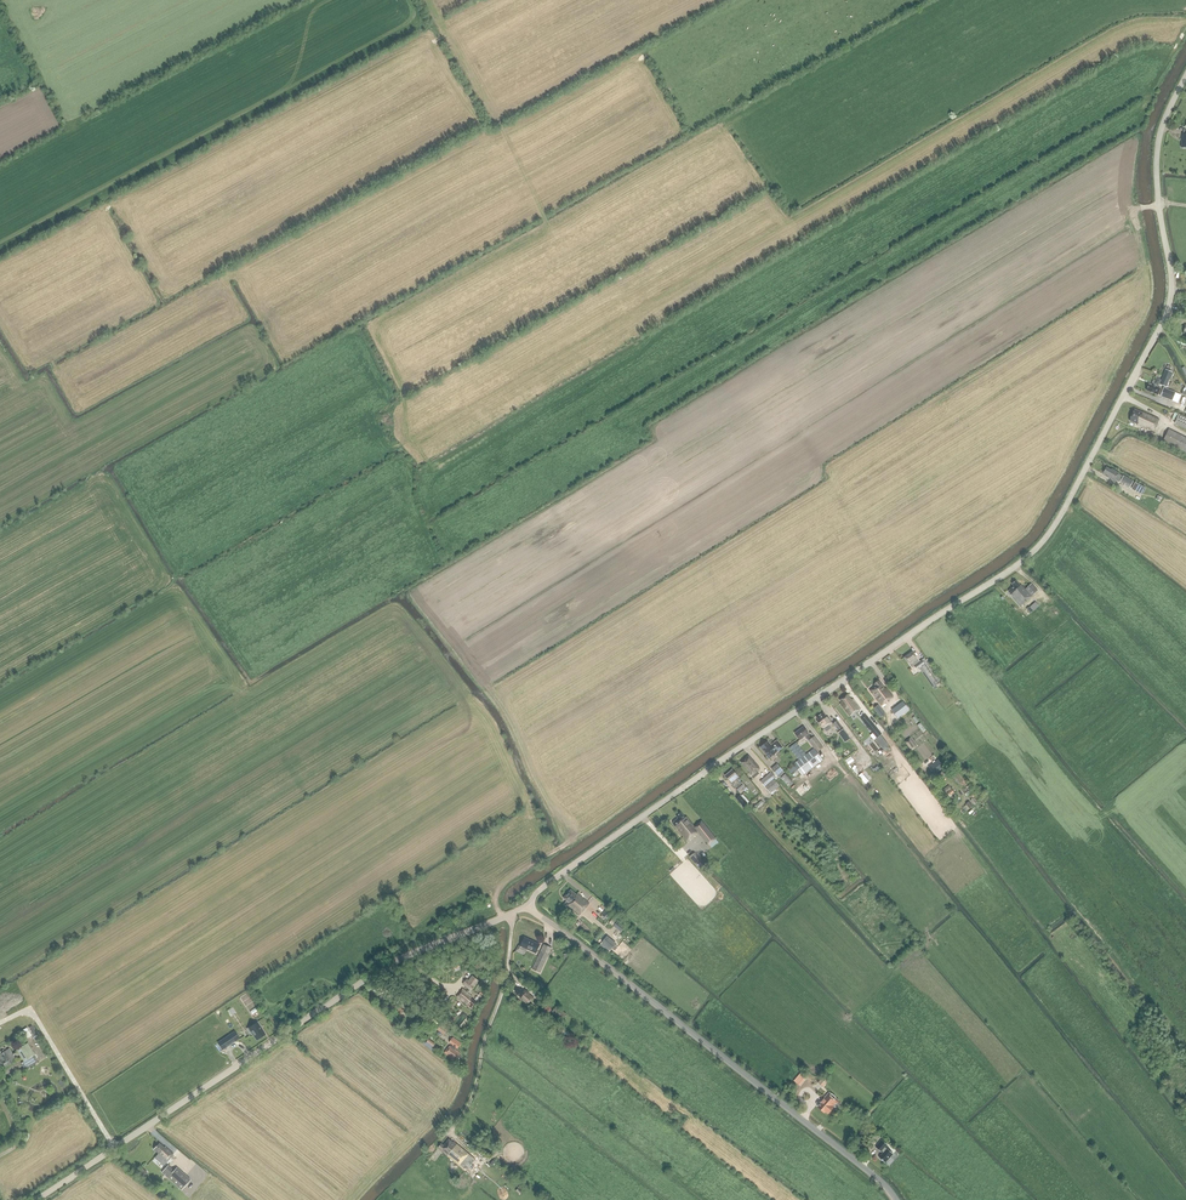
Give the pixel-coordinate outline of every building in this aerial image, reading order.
[(1160,384),(1166,387),(1172,372),(1165,370),(1160,384)] [(1155,387),(1149,384),(1146,391),(1158,395),(1161,388),(1155,386),(1155,387)] [(1175,393),(1164,388),(1160,396),(1172,401),(1175,393)] [(1137,426),(1153,433),(1159,419),(1143,412),(1142,413),(1134,410),(1129,421),(1137,425),(1137,426)] [(1175,424),(1185,428),(1185,416),(1176,412),(1173,418),(1176,420),(1175,424)] [(1169,430),(1163,441),(1185,452),(1185,438),(1169,430)] [(1107,468),(1103,473),(1108,476),(1107,477),(1115,481),(1117,478),(1121,480),(1120,482),(1129,488),(1133,481),(1124,476),(1123,476),(1119,474),(1119,473),(1112,469),(1111,470),(1107,468)] [(1134,482),(1131,490),(1143,494),(1146,487),(1134,482)] [(1021,606),(1037,591),(1031,584),(1025,589),(1021,585),(1020,586),(1016,581),(1012,584),(1014,586),(1008,591),(1021,606)] [(917,670),(919,668),(933,687),(941,682),(931,669),(924,658),(920,662),(918,659),(917,657),(913,651),(904,658),(908,663),(910,665),(911,667),(914,666),(917,670)] [(886,703),(893,698),(886,688),(885,689),(879,681),(875,685),(876,687),(871,691),(876,698),(875,698),(882,706),(883,708),(887,704),(886,703)] [(840,700),(842,702),(841,704),(850,716),(860,709),(853,699),(852,700),(848,695),(840,700)] [(903,701),(892,710),(898,718),(909,710),(903,701)] [(876,707),(874,709),(878,714),(881,718),(885,714),(883,711),(881,713),(876,707)] [(824,728),(826,731),(827,731),(831,728),(831,727),(829,725),(832,722),(828,716),(827,717),(823,712),(817,717),(818,719),(817,720),(824,729),(824,728)] [(882,734),(866,715),(861,719),(876,738),(877,738),(882,734)] [(842,727),(840,725),(837,721),(833,724),(838,730),(842,727)] [(805,736),(809,740),(808,740),(814,748),(806,755),(796,742),(789,748),(799,760),(794,764),(795,765),(795,766),(802,775),(823,760),(817,752),(823,748),(814,736),(812,738),(808,734),(803,727),(795,733),(800,740),(805,736)] [(845,742),(850,738),(844,728),(838,731),(845,742)] [(911,751),(917,747),(910,737),(904,742),(911,751)] [(771,746),(768,742),(760,747),(769,758),(776,753),(783,748),(777,741),(771,746)] [(759,774),(757,771),(760,769),(749,756),(741,762),(753,775),(755,777),(759,774)] [(854,761),(850,757),(845,760),(849,765),(854,761)] [(936,761),(936,762),(929,767),(929,768),(934,775),(944,768),(939,760),(936,761)] [(771,769),(777,776),(783,771),(777,764),(771,769)] [(965,780),(955,768),(949,773),(959,785),(965,780)] [(738,776),(735,773),(735,772),(732,770),(725,776),(731,782),(733,781),(738,786),(736,787),(739,791),(745,786),(737,778),(738,776)] [(760,781),(765,787),(776,777),(771,772),(760,781)] [(789,786),(794,782),(785,772),(780,777),(789,786)] [(861,773),(858,776),(865,784),(869,781),(861,773)] [(776,792),(774,790),(780,786),(774,779),(765,787),(770,794),(771,793),(772,795),(776,792)] [(740,795),(736,799),(743,807),(748,803),(740,795)] [(686,817),(685,818),(681,813),(677,816),(678,818),(673,823),(687,841),(698,831),(709,844),(716,838),(702,821),(695,827),(686,817)] [(571,890),(564,898),(567,901),(564,905),(566,907),(567,906),(579,916),(590,904),(578,893),(576,895),(571,890)] [(606,909),(602,915),(607,919),(612,914),(606,909)] [(579,921),(589,929),(594,923),(584,915),(579,921)] [(612,949),(615,945),(616,944),(607,936),(602,942),(611,950),(612,949)] [(540,945),(524,938),(521,946),(536,953),(540,945)] [(552,948),(544,944),(532,969),(540,973),(552,948)] [(531,974),(527,970),(522,976),(526,979),(531,974)] [(472,996),(468,993),(471,990),(478,981),(473,976),(469,981),(467,980),(463,984),(469,988),(466,992),(463,989),(457,996),(467,1005),(468,1004),(469,1004),(468,1006),(471,1008),(476,1002),(471,998),(472,996)] [(529,1005),(534,998),(528,993),(529,992),(525,989),(524,990),(522,989),(521,990),(519,988),(516,993),(522,997),(521,999),(529,1005)] [(404,1011),(394,1003),(389,1009),(399,1017),(404,1011)] [(562,1020),(567,1014),(557,1006),(552,1012),(562,1020)] [(456,1022),(460,1026),(466,1019),(461,1015),(456,1022)] [(247,1029),(251,1035),(253,1034),(257,1040),(265,1035),(257,1023),(247,1029)] [(448,1030),(440,1024),(436,1029),(444,1035),(448,1030)] [(32,1036),(34,1035),(35,1039),(38,1038),(33,1025),(28,1027),(32,1036)] [(25,1038),(31,1035),(27,1027),(21,1030),(25,1038)] [(564,1028),(562,1031),(571,1037),(573,1034),(564,1028)] [(234,1033),(218,1043),(223,1049),(238,1039),(234,1033)] [(461,1057),(459,1055),(461,1054),(455,1049),(456,1048),(457,1048),(461,1044),(453,1037),(449,1042),(452,1045),(451,1046),(450,1046),(444,1053),(455,1061),(456,1059),(458,1060),(461,1057)] [(426,1043),(432,1048),(435,1044),(429,1039),(426,1043)] [(24,1046),(17,1050),(24,1062),(31,1058),(31,1057),(24,1046)] [(13,1063),(12,1061),(16,1059),(9,1049),(4,1052),(3,1050),(0,1052),(1,1054),(0,1055),(0,1063),(2,1063),(2,1062),(5,1066),(8,1064),(9,1066),(13,1063)] [(24,1062),(22,1063),(26,1070),(36,1063),(37,1062),(33,1056),(31,1057),(31,1058),(24,1062)] [(808,1077),(802,1072),(794,1081),(800,1087),(808,1077)] [(828,1081),(823,1077),(818,1083),(823,1087),(828,1081)] [(839,1100),(829,1092),(821,1102),(822,1103),(818,1107),(824,1112),(825,1111),(829,1113),(834,1106),(833,1105),(836,1102),(837,1103),(839,1100)] [(443,1146),(441,1144),(438,1148),(443,1152),(442,1152),(458,1165),(458,1166),(464,1171),(474,1159),(457,1144),(456,1145),(449,1139),(443,1146)] [(885,1162),(886,1161),(887,1162),(889,1162),(890,1160),(890,1159),(889,1158),(893,1153),(885,1146),(887,1144),(882,1139),(876,1147),(881,1151),(882,1151),(883,1152),(879,1157),(885,1162)] [(159,1143),(154,1149),(159,1154),(158,1155),(160,1157),(157,1161),(163,1166),(173,1154),(165,1147),(164,1148),(159,1143)] [(176,1169),(174,1171),(168,1165),(162,1173),(182,1190),(190,1181),(176,1169)] [(143,1169),(138,1174),(142,1178),(147,1172),(143,1169)]
